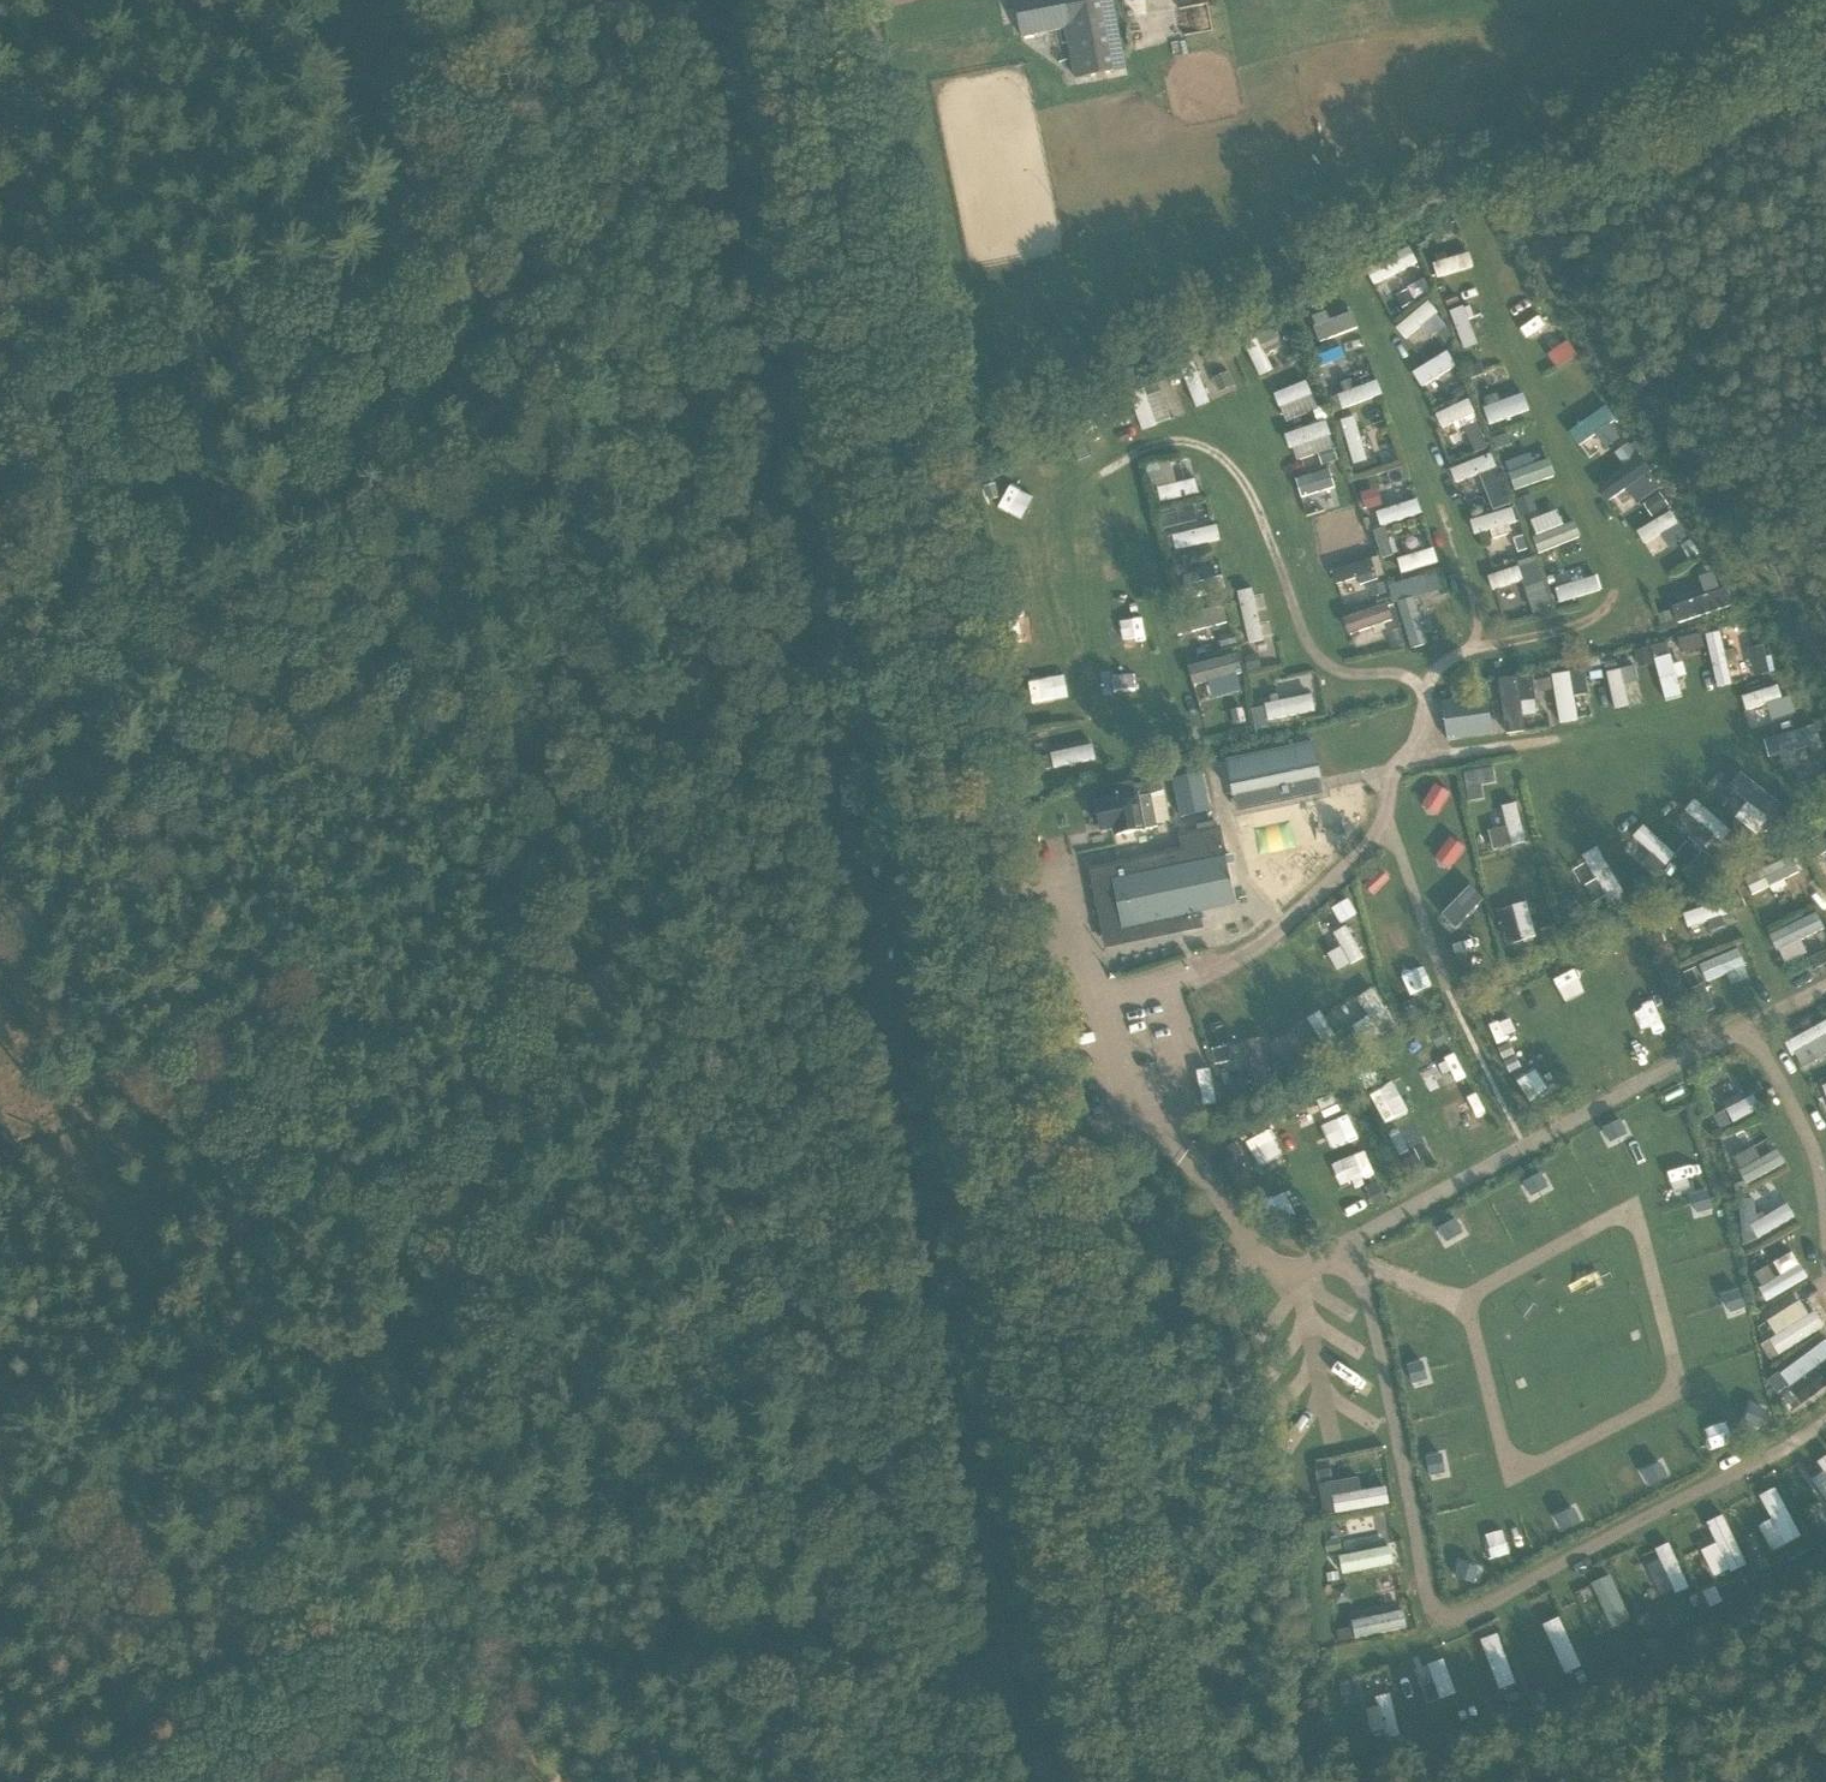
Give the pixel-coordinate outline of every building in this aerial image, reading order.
[(1076,78),(1126,68),(1113,0),(1015,0),(1022,37),(1067,28),(1076,78)] [(1184,6),(1188,46),(1215,43),(1213,33),(1214,33),(1211,3),(1184,6)] [(1430,250),(1439,281),(1469,272),(1460,242),(1430,250)] [(1406,254),(1375,281),(1388,296),(1419,269),(1406,254)] [(1409,300),(1427,285),(1419,276),(1401,291),(1409,300)] [(1301,311),(1304,323),(1318,319),(1322,334),(1343,328),(1339,311),(1352,307),(1350,298),(1301,311)] [(1396,325),(1407,339),(1422,328),(1430,339),(1448,325),(1429,300),(1396,325)] [(1449,311),(1464,349),(1483,341),(1467,304),(1449,311)] [(1258,380),(1276,373),(1270,356),(1283,351),(1275,331),(1244,342),(1258,380)] [(1559,369),(1580,358),(1571,342),(1550,353),(1559,369)] [(1425,387),(1459,366),(1449,349),(1415,369),(1425,387)] [(1477,368),(1496,361),(1491,349),(1472,356),(1477,368)] [(1320,356),(1328,381),(1345,376),(1337,351),(1320,356)] [(1198,359),(1181,364),(1195,412),(1211,407),(1198,359)] [(1472,383),(1500,413),(1513,401),(1484,371),(1472,383)] [(1307,378),(1276,393),(1290,422),(1321,407),(1307,378)] [(1343,406),(1383,398),(1380,381),(1340,389),(1343,406)] [(1130,397),(1144,431),(1173,419),(1159,385),(1130,397)] [(1437,410),(1444,430),(1479,417),(1472,397),(1437,410)] [(1583,429),(1602,411),(1594,403),(1575,421),(1583,429)] [(1356,414),(1342,419),(1356,466),(1370,462),(1356,414)] [(1610,417),(1578,427),(1588,458),(1620,448),(1610,417)] [(1286,432),(1294,459),(1337,446),(1328,419),(1286,432)] [(1482,423),(1448,429),(1453,458),(1487,452),(1482,423)] [(1455,464),(1466,494),(1501,482),(1490,451),(1455,464)] [(1608,483),(1617,497),(1651,475),(1642,461),(1608,483)] [(1510,471),(1515,492),(1548,484),(1543,463),(1510,471)] [(1308,480),(1311,499),(1348,492),(1344,473),(1308,480)] [(1159,487),(1165,511),(1203,503),(1198,479),(1159,487)] [(1382,488),(1384,517),(1418,514),(1416,485),(1382,488)] [(1009,490),(1000,516),(1026,525),(1036,499),(1009,490)] [(1665,497),(1648,501),(1651,516),(1669,512),(1665,497)] [(1513,504),(1472,518),(1476,532),(1518,519),(1513,504)] [(1532,518),(1538,534),(1565,523),(1559,507),(1532,518)] [(1359,511),(1325,518),(1330,542),(1364,535),(1359,511)] [(1672,513),(1639,532),(1651,552),(1661,546),(1674,568),(1685,562),(1677,548),(1688,542),(1681,530),(1682,529),(1672,513)] [(1177,550),(1222,540),(1218,523),(1173,534),(1177,550)] [(1384,554),(1399,550),(1391,525),(1376,529),(1384,554)] [(1405,541),(1409,550),(1397,555),(1404,574),(1441,560),(1430,532),(1405,541)] [(1540,552),(1524,554),(1529,596),(1545,594),(1540,552)] [(1337,571),(1372,572),(1372,553),(1337,553),(1337,571)] [(1504,587),(1525,583),(1521,563),(1500,567),(1504,587)] [(1191,584),(1196,599),(1211,594),(1206,580),(1191,584)] [(1678,616),(1732,604),(1728,587),(1674,599),(1678,616)] [(1345,614),(1351,629),(1395,612),(1389,597),(1345,614)] [(1414,647),(1430,643),(1426,628),(1438,625),(1431,599),(1402,607),(1414,647)] [(1248,601),(1249,638),(1272,637),(1271,600),(1248,601)] [(1683,653),(1707,649),(1704,633),(1680,638),(1683,653)] [(1726,633),(1711,633),(1713,684),(1729,684),(1726,633)] [(1256,645),(1263,666),(1283,659),(1275,638),(1256,645)] [(1657,658),(1674,656),(1672,643),(1655,645),(1657,658)] [(1653,645),(1638,649),(1641,665),(1657,661),(1653,645)] [(1192,659),(1195,676),(1242,670),(1239,652),(1192,659)] [(1659,661),(1663,700),(1682,698),(1679,659),(1659,661)] [(1625,682),(1640,682),(1639,665),(1625,666),(1625,682)] [(1575,691),(1587,690),(1586,666),(1574,667),(1575,691)] [(1623,667),(1608,670),(1617,711),(1631,708),(1623,667)] [(1559,724),(1576,723),(1575,669),(1557,669),(1559,724)] [(1202,681),(1209,706),(1247,695),(1239,670),(1202,681)] [(1523,711),(1536,711),(1536,678),(1505,679),(1506,722),(1523,722),(1523,711)] [(1252,709),(1258,729),(1319,714),(1311,680),(1277,689),(1280,702),(1252,709)] [(1744,697),(1750,718),(1784,708),(1779,688),(1744,697)] [(1493,735),(1487,697),(1443,703),(1449,742),(1493,735)] [(1227,762),(1234,797),(1322,780),(1315,745),(1227,762)] [(1065,753),(1068,778),(1096,774),(1093,749),(1065,753)] [(1204,774),(1173,780),(1181,819),(1211,813),(1204,774)] [(1417,783),(1421,804),(1454,798),(1450,776),(1417,783)] [(1759,826),(1775,813),(1749,779),(1732,792),(1759,826)] [(1144,831),(1158,828),(1152,796),(1163,794),(1161,782),(1135,787),(1137,798),(1097,806),(1098,811),(1095,812),(1097,826),(1101,825),(1102,830),(1116,827),(1118,836),(1144,831)] [(1687,810),(1720,846),(1733,834),(1700,799),(1687,810)] [(1644,824),(1633,836),(1666,865),(1677,853),(1644,824)] [(1509,829),(1514,849),(1504,851),(1510,876),(1535,870),(1525,825),(1509,829)] [(1236,905),(1219,826),(1178,834),(1181,848),(1089,868),(1099,918),(1109,916),(1110,923),(1199,904),(1201,913),(1236,905)] [(1291,827),(1256,836),(1263,860),(1297,851),(1291,827)] [(1589,888),(1615,875),(1600,847),(1574,860),(1589,888)] [(1773,896),(1757,904),(1765,918),(1804,898),(1790,873),(1767,885),(1773,896)] [(1520,929),(1537,924),(1530,896),(1512,900),(1520,929)] [(1693,943),(1732,934),(1725,902),(1686,910),(1693,943)] [(1775,931),(1782,954),(1825,942),(1818,919),(1775,931)] [(1353,968),(1368,959),(1348,924),(1332,934),(1353,968)] [(1709,976),(1747,969),(1743,950),(1705,957),(1709,976)] [(1654,1017),(1665,1013),(1655,986),(1645,990),(1654,1017)] [(1209,1035),(1242,1022),(1231,994),(1198,1008),(1209,1035)] [(1493,1037),(1504,1038),(1506,1017),(1495,1016),(1493,1037)] [(1789,1042),(1799,1072),(1825,1062),(1825,1029),(1789,1042)] [(1458,1054),(1446,1060),(1459,1084),(1471,1077),(1458,1054)] [(1753,1091),(1724,1107),(1735,1127),(1764,1111),(1753,1091)] [(1335,1138),(1341,1120),(1315,1112),(1310,1129),(1335,1138)] [(1406,1153),(1428,1141),(1417,1121),(1395,1132),(1406,1153)] [(1276,1133),(1252,1138),(1261,1179),(1285,1174),(1276,1133)] [(1773,1142),(1735,1161),(1750,1189),(1787,1170),(1773,1142)] [(1633,1161),(1646,1201),(1693,1186),(1680,1146),(1633,1161)] [(1340,1170),(1348,1192),(1375,1182),(1367,1160),(1340,1170)] [(1475,1209),(1450,1219),(1463,1250),(1487,1241),(1475,1209)] [(1759,1245),(1797,1226),(1789,1209),(1751,1228),(1759,1245)] [(1760,1295),(1768,1310),(1810,1289),(1796,1263),(1770,1276),(1775,1287),(1760,1295)] [(1769,1330),(1778,1347),(1767,1353),(1777,1370),(1825,1342),(1825,1338),(1817,1322),(1810,1326),(1802,1312),(1769,1330)] [(1781,1385),(1791,1398),(1825,1373),(1825,1352),(1781,1385)] [(1349,1483),(1325,1484),(1326,1512),(1350,1511),(1349,1483)] [(1344,1513),(1327,1515),(1328,1532),(1346,1530),(1344,1513)] [(1343,1585),(1395,1580),(1391,1544),(1339,1550),(1343,1585)] [(1593,1593),(1615,1636),(1631,1628),(1610,1585),(1593,1593)] [(1402,1608),(1352,1611),(1354,1638),(1404,1635),(1402,1608)] [(1566,1688),(1586,1680),(1563,1625),(1544,1633),(1566,1688)] [(1500,1700),(1518,1694),(1500,1640),(1482,1646),(1500,1700)] [(1448,1666),(1431,1670),(1441,1709),(1458,1705),(1448,1666)] [(1393,1700),(1375,1704),(1383,1740),(1401,1736),(1393,1700)]
